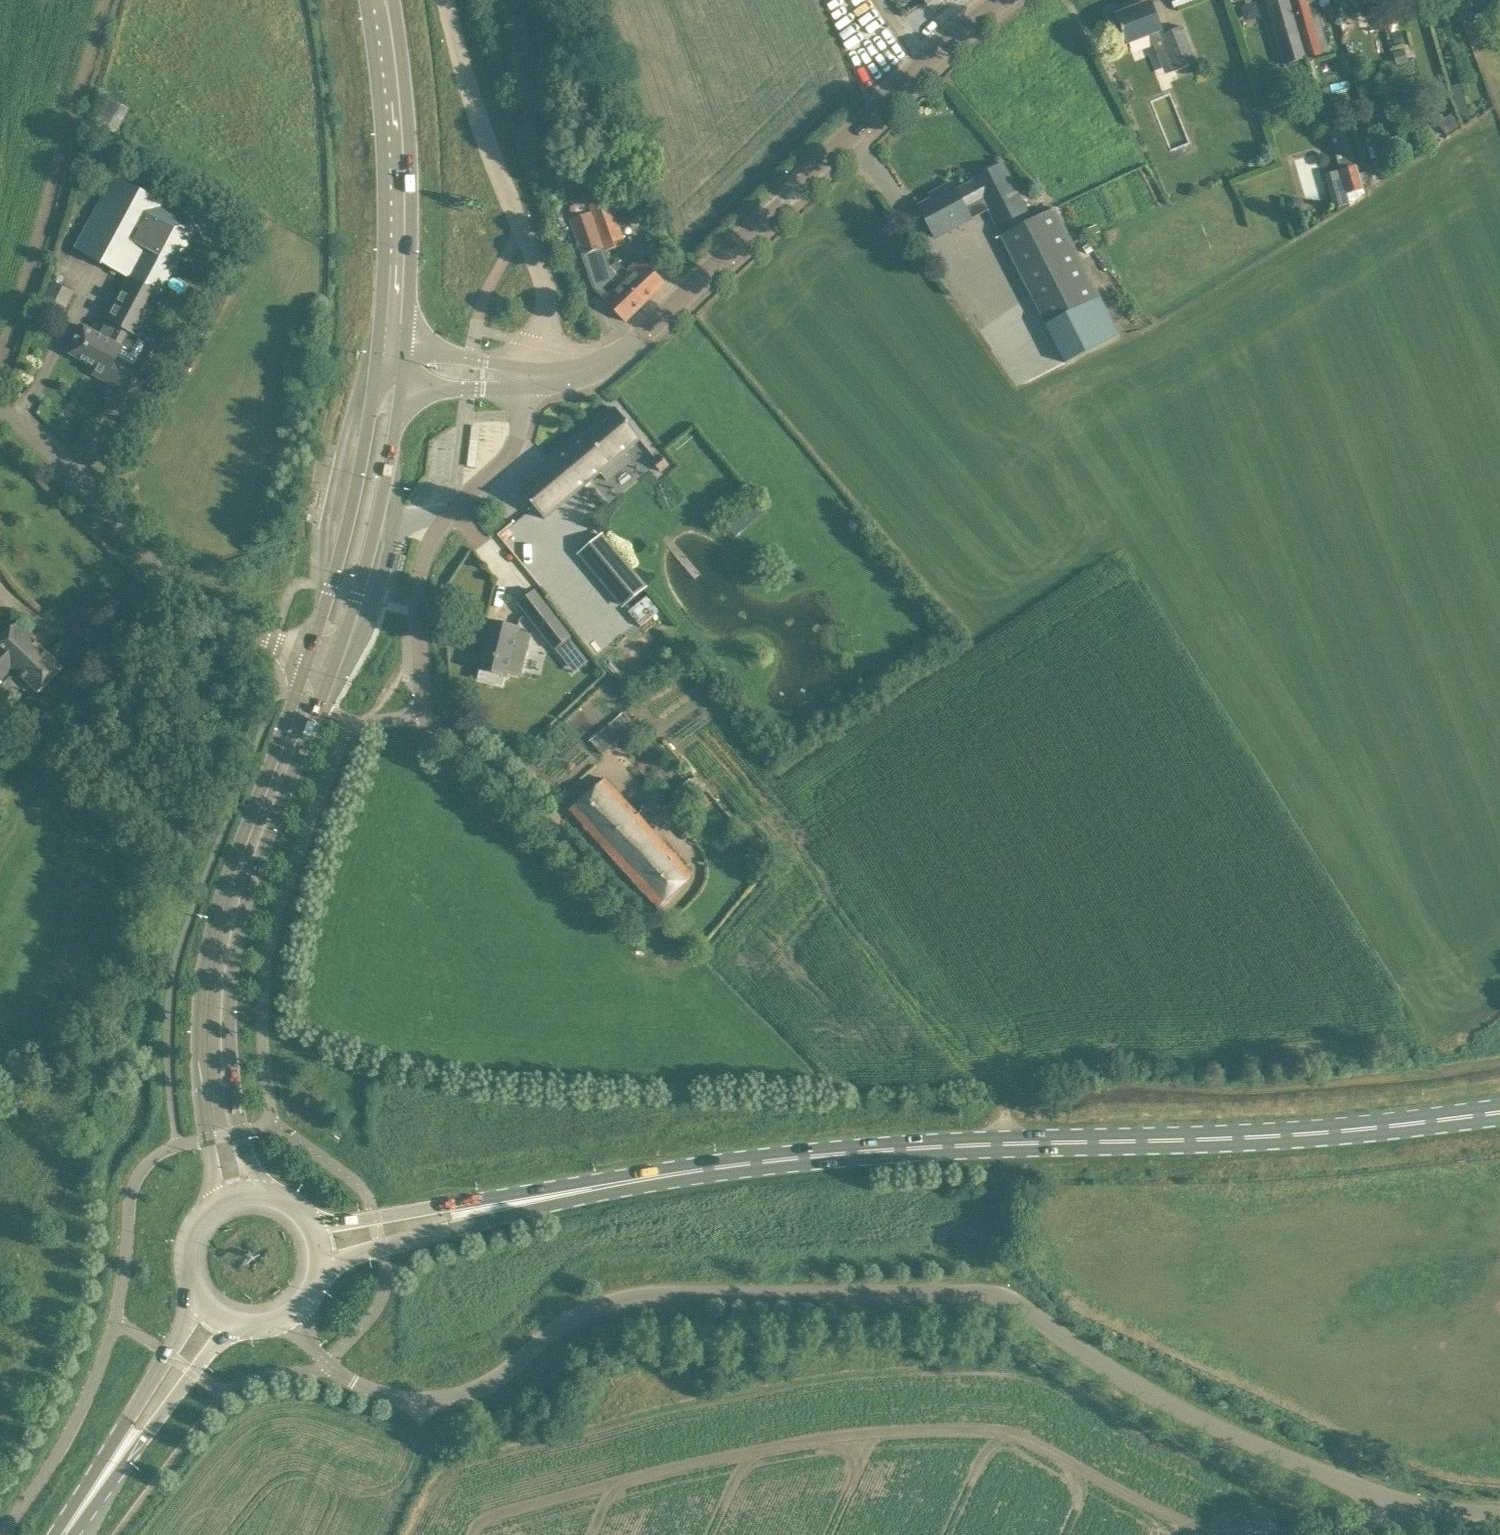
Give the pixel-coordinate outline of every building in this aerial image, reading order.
[(1299,30),(1291,0),(1266,0),(1278,40),(1279,40),(1283,54),(1303,48),(1299,34),(1300,34),(1299,30)] [(1299,30),(1314,25),(1310,12),(1311,11),(1307,0),(1291,0),(1299,30)] [(1461,8),(1498,0),(1459,0),(1461,8)] [(1150,2),(1118,15),(1125,33),(1128,42),(1150,34),(1158,54),(1168,51),(1176,71),(1197,63),(1183,26),(1163,34),(1158,21),(1150,2)] [(1400,33),(1392,35),(1394,45),(1403,43),(1400,33)] [(1394,54),(1397,63),(1407,61),(1405,52),(1394,54)] [(116,133),(130,106),(106,94),(93,122),(116,133)] [(1346,128),(1330,132),(1348,196),(1364,191),(1346,128)] [(1383,137),(1373,140),(1377,156),(1387,153),(1383,137)] [(933,200),(920,207),(930,224),(933,231),(936,237),(972,219),(969,213),(966,207),(983,198),(1003,235),(1003,234),(1047,324),(1066,363),(1120,335),(1100,296),(1055,209),(1054,207),(1050,209),(1033,219),(1012,180),(1003,162),(972,178),(974,181),(957,190),(955,188),(952,182),(937,190),(940,196),(933,200)] [(95,164),(91,172),(100,176),(104,168),(95,164)] [(77,333),(68,350),(97,366),(94,373),(105,378),(130,392),(142,370),(156,344),(140,335),(178,264),(200,222),(115,176),(76,248),(130,277),(108,318),(108,319),(100,335),(81,325),(77,333)] [(561,193),(552,197),(556,208),(565,205),(561,193)] [(590,206),(593,213),(607,252),(626,245),(609,198),(590,206)] [(589,202),(573,207),(577,219),(593,213),(590,206),(589,202)] [(596,274),(612,269),(607,252),(593,213),(577,219),(572,220),(584,256),(590,254),(596,274)] [(1096,224),(1082,230),(1085,237),(1099,231),(1096,224)] [(1087,243),(1082,247),(1088,253),(1093,249),(1087,243)] [(612,269),(620,278),(621,276),(645,302),(666,283),(641,257),(626,271),(618,262),(612,269)] [(621,276),(620,278),(601,296),(625,321),(645,302),(621,276)] [(615,407),(519,487),(546,519),(601,473),(608,480),(630,461),(624,454),(641,439),(642,439),(615,407)] [(660,455),(652,461),(661,471),(669,465),(660,455)] [(622,605),(648,584),(602,530),(577,551),(622,605)] [(519,599),(557,646),(573,633),(535,587),(519,599)] [(647,594),(630,606),(640,620),(657,607),(647,594)] [(490,619),(478,669),(481,670),(479,679),(503,685),(505,676),(508,677),(509,673),(521,676),(531,634),(519,631),(520,627),(490,619)] [(4,637),(0,640),(0,673),(9,663),(39,692),(64,666),(17,622),(4,637)] [(643,720),(634,709),(632,707),(616,720),(609,712),(591,728),(597,735),(590,741),(602,755),(643,720)] [(570,809),(626,870),(660,838),(604,778),(570,809)] [(660,838),(626,870),(658,906),(693,874),(660,838)]
